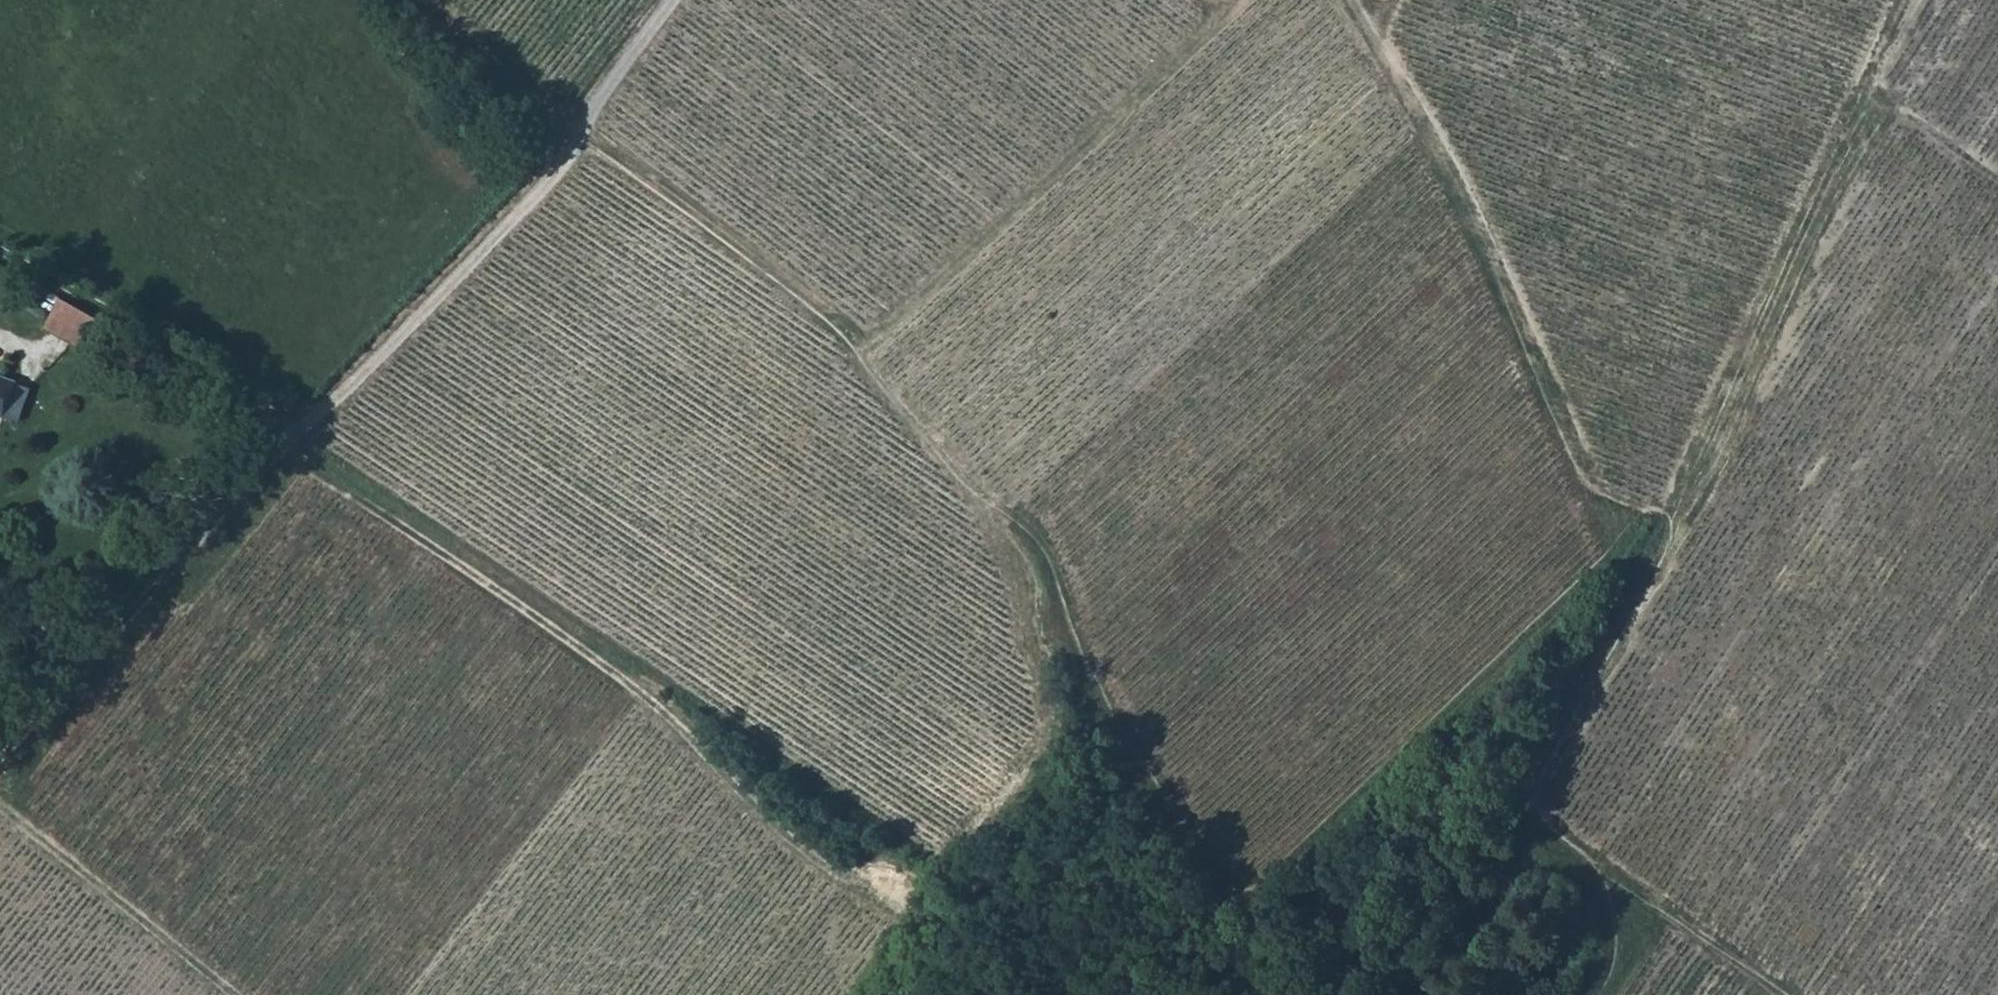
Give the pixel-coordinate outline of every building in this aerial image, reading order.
[(102,322),(59,297),(45,325),(89,348),(102,322)] [(0,379),(0,410),(12,384),(0,379)]
